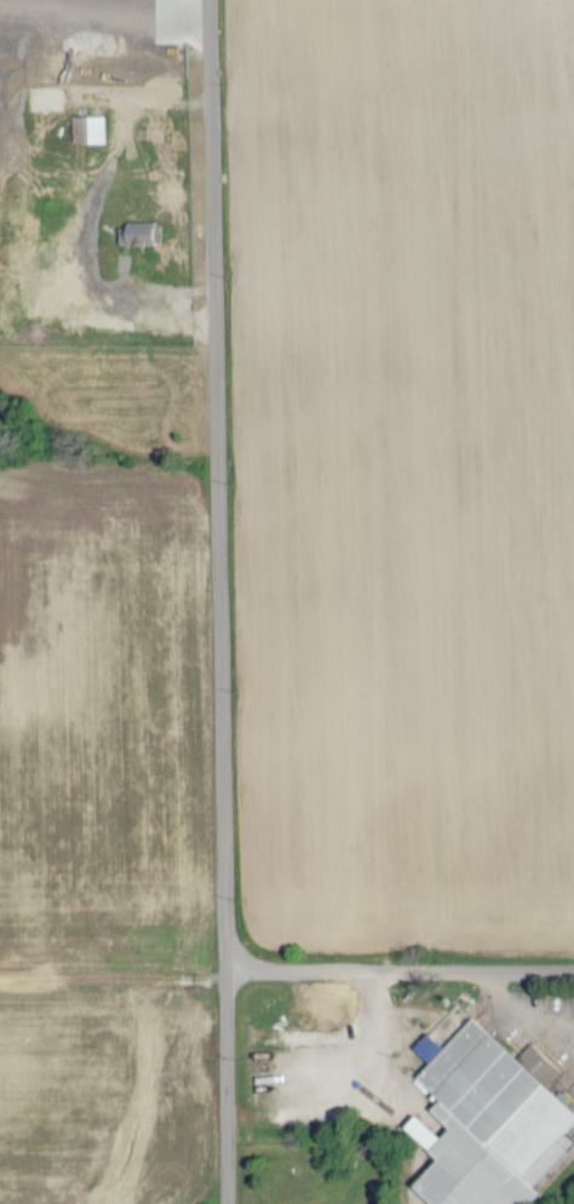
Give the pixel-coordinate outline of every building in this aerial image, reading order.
[(60,84),(24,84),(25,109),(60,108),(60,84)] [(70,113),(71,140),(104,140),(103,112),(70,113)] [(116,221),(116,242),(158,241),(158,220),(116,221)] [(536,1193),(531,1185),(571,1139),(562,1131),(573,1116),(573,1111),(544,1085),(559,1068),(534,1046),(532,1042),(513,1053),(469,1015),(442,1046),(425,1030),(411,1047),(427,1060),(410,1080),(423,1091),(426,1089),(437,1098),(427,1109),(447,1126),(438,1136),(412,1113),(401,1126),(435,1156),(410,1185),(432,1203),(526,1203),(536,1193)]
